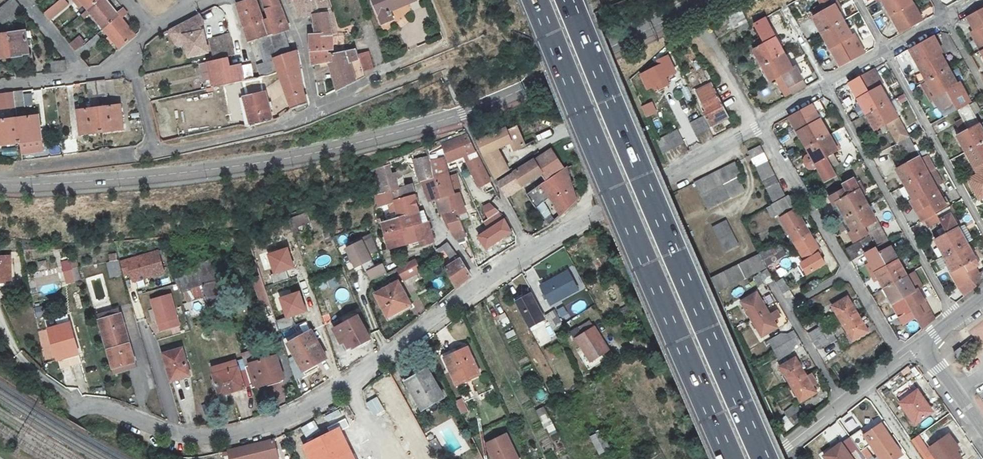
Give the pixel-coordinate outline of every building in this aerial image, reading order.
[(0,21),(6,28),(24,12),(14,0),(10,0),(0,8),(0,21)] [(62,0),(57,0),(42,13),(48,20),(66,5),(62,0)] [(85,9),(96,0),(78,0),(81,4),(85,9)] [(115,13),(104,0),(96,0),(85,9),(80,13),(83,16),(88,12),(101,27),(116,15),(115,13)] [(247,28),(267,19),(258,0),(254,0),(238,4),(247,28)] [(285,31),(291,28),(280,0),(265,0),(272,18),(270,18),(277,35),(285,31)] [(303,16),(317,16),(332,14),(336,14),(331,0),(299,0),(303,16)] [(383,21),(393,17),(390,9),(415,0),(375,0),(383,21)] [(820,3),(831,24),(842,18),(834,3),(829,5),(826,0),(818,0),(820,3)] [(911,27),(896,0),(875,0),(879,8),(885,5),(900,33),(911,27)] [(911,27),(922,20),(910,0),(896,0),(911,27)] [(831,24),(820,3),(813,6),(816,12),(811,15),(820,30),(831,24)] [(116,15),(101,27),(108,36),(113,42),(119,49),(128,43),(135,37),(119,18),(125,12),(121,8),(115,13),(116,15)] [(739,8),(726,16),(732,26),(745,19),(739,8)] [(966,17),(974,30),(970,33),(982,56),(982,8),(966,17)] [(332,14),(317,16),(319,35),(314,35),(314,48),(329,47),(329,36),(334,36),(332,14)] [(201,16),(176,30),(175,33),(181,42),(184,42),(187,42),(191,58),(210,53),(206,32),(204,33),(201,28),(206,26),(201,16)] [(758,17),(751,21),(760,36),(771,58),(782,51),(774,36),(770,38),(758,17)] [(277,35),(270,18),(267,19),(247,28),(254,44),(261,41),(277,35)] [(845,24),(842,18),(831,24),(849,56),(859,50),(854,40),(858,38),(849,22),(845,24)] [(831,24),(820,30),(840,66),(851,60),(849,56),(831,24)] [(84,34),(88,39),(95,32),(98,30),(94,25),(84,34)] [(24,31),(7,33),(11,58),(21,56),(21,55),(28,54),(24,31)] [(270,63),(293,52),(285,31),(277,35),(261,41),(270,63)] [(99,37),(95,32),(88,39),(83,43),(73,51),(79,57),(89,48),(88,47),(99,37)] [(7,33),(0,34),(0,59),(0,60),(11,58),(7,33)] [(232,34),(211,38),(213,44),(216,59),(229,57),(236,55),(232,34)] [(933,35),(931,37),(920,43),(937,74),(948,68),(940,53),(942,52),(933,35)] [(68,44),(73,51),(83,43),(78,36),(68,44)] [(109,45),(113,42),(108,36),(104,39),(109,45)] [(771,58),(760,36),(753,39),(757,46),(752,49),(760,64),(771,58)] [(926,80),(937,74),(920,43),(903,52),(908,60),(913,57),(921,72),(926,80)] [(358,48),(334,57),(335,63),(361,59),(360,55),(358,48)] [(270,63),(269,63),(273,75),(282,72),(302,65),(299,49),(293,52),(270,63)] [(332,50),(314,51),(314,65),(333,62),(332,50)] [(782,51),(771,58),(791,92),(805,84),(794,65),(791,67),(782,51)] [(369,52),(360,55),(361,59),(365,72),(375,68),(369,52)] [(216,59),(210,61),(214,80),(207,81),(205,82),(208,92),(238,85),(258,80),(253,67),(232,68),(227,64),(229,57),(216,59)] [(675,74),(667,58),(657,63),(659,67),(639,77),(646,91),(657,86),(659,91),(669,86),(666,79),(675,74)] [(771,58),(760,64),(769,79),(774,77),(785,97),(791,92),(771,58)] [(335,63),(330,64),(335,78),(337,77),(341,89),(367,77),(365,72),(361,59),(335,63)] [(50,71),(63,70),(62,60),(48,61),(50,71)] [(202,63),(207,81),(214,80),(210,61),(202,63)] [(273,75),(269,63),(261,67),(265,78),(273,75)] [(302,65),(282,72),(294,109),(311,103),(306,89),(302,65)] [(957,83),(948,68),(937,74),(949,97),(952,102),(956,109),(966,104),(970,101),(959,82),(957,83)] [(877,107),(888,102),(880,88),(883,86),(873,69),(860,76),(862,79),(877,107)] [(921,83),(926,80),(921,72),(916,74),(921,83)] [(952,102),(949,97),(937,74),(926,80),(935,97),(945,116),(956,110),(956,109),(952,102)] [(106,78),(97,79),(99,94),(108,93),(106,78)] [(90,96),(99,94),(97,79),(88,81),(90,96)] [(260,79),(258,80),(238,85),(252,124),(273,120),(260,79)] [(857,99),(859,102),(865,114),(877,107),(862,79),(855,83),(862,96),(857,99)] [(930,100),(935,97),(926,80),(921,83),(930,100)] [(708,81),(694,89),(705,110),(702,112),(710,126),(727,116),(708,81)] [(16,92),(17,107),(26,105),(24,90),(16,92)] [(8,108),(17,107),(16,92),(6,93),(7,97),(8,108)] [(817,140),(828,135),(816,114),(823,110),(818,100),(800,110),(817,140)] [(652,102),(642,106),(647,118),(657,114),(652,102)] [(865,114),(859,102),(854,104),(861,117),(865,114)] [(897,143),(908,137),(888,102),(877,107),(889,129),(897,143)] [(982,131),(978,123),(968,103),(956,110),(962,119),(964,124),(976,146),(982,142),(982,132),(982,131)] [(101,107),(104,131),(125,128),(121,104),(101,107)] [(82,134),(104,131),(101,107),(78,111),(82,134)] [(883,133),(889,129),(877,107),(865,114),(874,130),(880,128),(883,133)] [(806,147),(817,140),(800,110),(794,113),(789,116),(797,131),(806,147)] [(707,129),(700,115),(686,122),(694,136),(707,129)] [(39,116),(19,119),(21,143),(43,140),(39,116)] [(21,143),(19,119),(0,121),(0,145),(0,146),(21,143)] [(964,124),(962,119),(955,123),(958,127),(964,124)] [(504,131),(500,124),(493,127),(495,133),(474,142),(480,155),(494,181),(506,173),(495,150),(509,143),(512,151),(522,147),(512,127),(504,131)] [(965,152),(976,146),(964,124),(958,127),(961,134),(956,136),(965,152)] [(682,141),(676,128),(654,138),(660,152),(682,141)] [(828,135),(817,140),(829,162),(835,159),(832,153),(837,151),(828,135)] [(474,153),(466,136),(440,146),(448,162),(463,157),(474,153)] [(916,179),(928,172),(920,159),(908,137),(897,143),(904,157),(916,179)] [(817,140),(806,147),(815,163),(820,160),(829,177),(835,173),(832,167),(829,162),(817,140)] [(533,144),(520,148),(523,155),(536,151),(533,144)] [(61,145),(49,146),(50,154),(62,153),(61,145)] [(747,152),(772,204),(784,198),(759,146),(747,152)] [(965,152),(977,175),(981,182),(975,186),(981,197),(982,196),(982,158),(976,146),(965,152)] [(549,150),(497,184),(505,199),(540,174),(546,182),(564,169),(549,150)] [(481,168),(474,153),(463,157),(468,166),(464,167),(467,174),(481,168)] [(927,156),(920,159),(928,172),(934,169),(927,156)] [(429,163),(428,157),(398,165),(400,172),(392,177),(390,168),(369,173),(375,197),(396,188),(395,184),(414,172),(419,185),(421,185),(434,181),(433,176),(429,163)] [(916,179),(904,157),(898,161),(901,166),(896,169),(905,185),(916,179)] [(442,160),(429,163),(433,176),(445,173),(442,160)] [(742,174),(736,161),(695,180),(708,207),(745,190),(738,176),(742,174)] [(839,163),(832,167),(835,173),(837,176),(844,171),(839,163)] [(546,182),(526,196),(548,228),(573,202),(574,197),(567,167),(564,169),(546,182)] [(494,195),(481,168),(467,174),(469,176),(471,175),(479,189),(481,193),(483,193),(489,198),(494,195)] [(928,172),(936,187),(942,183),(934,169),(928,172)] [(943,199),(936,187),(928,172),(916,179),(935,214),(948,207),(954,204),(949,196),(943,199)] [(453,196),(445,173),(433,176),(434,181),(440,201),(445,199),(451,213),(455,211),(457,217),(464,214),(457,195),(453,196)] [(981,182),(977,175),(971,178),(975,186),(981,182)] [(868,205),(862,196),(858,188),(860,186),(858,182),(856,183),(853,178),(841,184),(844,189),(856,211),(868,205)] [(916,179),(905,185),(913,200),(912,202),(922,221),(924,220),(935,214),(916,179)] [(434,181),(421,185),(426,206),(434,204),(440,201),(434,181)] [(398,192),(396,188),(375,197),(388,195),(391,206),(411,200),(409,189),(398,192)] [(481,193),(479,189),(471,200),(477,204),(479,201),(487,207),(495,198),(494,195),(489,198),(483,193),(481,193)] [(845,217),(856,211),(844,189),(828,198),(833,207),(838,204),(845,217)] [(388,195),(375,197),(372,198),(375,210),(391,206),(388,195)] [(772,204),(765,209),(771,219),(793,206),(787,196),(784,198),(772,204)] [(440,201),(434,204),(439,215),(443,213),(444,215),(451,213),(445,199),(440,201)] [(411,200),(391,206),(395,221),(416,216),(411,200)] [(876,246),(887,240),(868,205),(856,211),(868,232),(869,235),(876,246)] [(954,219),(948,207),(935,214),(939,222),(941,225),(954,219)] [(795,210),(779,220),(793,244),(809,234),(795,210)] [(451,213),(444,215),(452,237),(463,233),(457,217),(455,211),(451,213)] [(856,211),(845,217),(851,230),(847,232),(851,241),(868,232),(856,211)] [(306,213),(288,219),(291,228),(309,222),(306,213)] [(939,222),(935,214),(924,220),(929,227),(939,222)] [(416,216),(395,221),(379,226),(382,237),(409,230),(411,237),(425,233),(423,226),(419,227),(416,216)] [(737,245),(726,220),(712,226),(723,252),(737,245)] [(949,224),(943,228),(955,249),(966,243),(959,231),(957,228),(952,230),(949,224)] [(943,255),(955,249),(943,228),(936,231),(940,238),(935,240),(943,255)] [(959,231),(966,243),(972,240),(965,228),(959,231)] [(428,247),(425,233),(411,237),(409,230),(382,237),(386,252),(402,248),(412,244),(414,250),(428,247)] [(820,252),(809,234),(793,244),(803,261),(800,263),(806,274),(823,263),(817,253),(820,252)] [(369,254),(378,251),(371,235),(339,249),(348,272),(362,266),(364,270),(374,266),(369,254)] [(876,246),(869,235),(847,248),(853,258),(864,252),(876,246)] [(895,282),(906,276),(887,240),(876,246),(895,282)] [(276,326),(278,333),(293,328),(278,286),(274,288),(260,247),(266,244),(265,241),(248,247),(263,290),(276,326)] [(955,249),(966,271),(977,265),(966,243),(955,249)] [(782,250),(779,246),(773,250),(759,255),(762,262),(782,250)] [(883,288),(895,282),(876,246),(864,252),(883,288)] [(971,279),(966,271),(955,249),(943,255),(952,272),(957,269),(960,275),(955,277),(960,287),(958,288),(965,296),(975,287),(971,279)] [(455,257),(443,250),(436,253),(446,260),(455,257)] [(784,254),(782,250),(762,262),(765,268),(779,258),(784,254)] [(709,278),(715,291),(765,268),(762,262),(759,255),(709,278)] [(0,257),(0,281),(11,280),(9,257),(0,257)] [(206,295),(222,290),(211,257),(170,271),(176,291),(202,283),(206,295)] [(120,258),(110,261),(114,275),(124,272),(120,258)] [(471,277),(459,260),(441,271),(453,291),(471,277)] [(401,283),(419,272),(411,261),(393,271),(401,283)] [(381,263),(364,272),(369,282),(386,273),(381,263)] [(80,266),(75,268),(78,280),(83,279),(80,266)] [(75,268),(65,270),(68,282),(78,280),(75,268)] [(766,269),(753,276),(758,285),(763,282),(765,285),(772,281),(766,269)] [(975,287),(982,281),(982,271),(971,279),(975,287)] [(568,275),(541,288),(549,305),(576,293),(568,275)] [(101,276),(91,279),(97,299),(108,296),(101,276)] [(906,276),(895,282),(911,310),(921,330),(934,320),(917,289),(914,290),(906,276)] [(781,279),(774,283),(782,296),(789,291),(781,279)] [(895,282),(883,288),(900,317),(911,310),(895,282)] [(407,305),(394,284),(371,298),(384,320),(407,305)] [(509,293),(505,286),(497,291),(502,298),(509,293)] [(742,301),(752,318),(768,309),(757,291),(742,301)] [(148,299),(158,333),(181,326),(171,293),(148,299)] [(514,303),(528,328),(543,320),(530,295),(514,303)] [(842,324),(857,314),(847,297),(831,306),(842,324)] [(628,310),(625,304),(616,308),(619,314),(628,310)] [(121,306),(99,311),(115,372),(137,366),(121,306)] [(631,308),(628,310),(619,314),(624,324),(636,319),(631,308)] [(768,309),(752,318),(763,336),(778,327),(768,309)] [(546,317),(553,332),(559,329),(562,328),(555,313),(546,317)] [(504,325),(510,322),(504,314),(499,317),(504,325)] [(868,331),(857,314),(842,324),(852,341),(868,331)] [(358,316),(334,329),(345,349),(357,343),(358,345),(370,338),(358,316)] [(808,334),(812,341),(830,331),(823,320),(817,323),(819,327),(808,334)] [(606,349),(587,321),(569,333),(591,367),(604,359),(600,353),(606,349)] [(69,322),(48,329),(58,359),(79,353),(69,322)] [(563,335),(559,329),(553,332),(556,339),(563,335)] [(289,344),(298,360),(289,365),(296,380),(306,374),(304,371),(327,358),(312,331),(289,344)] [(787,335),(778,335),(767,342),(772,351),(796,336),(793,331),(787,335)] [(830,331),(812,341),(817,349),(835,338),(830,331)] [(230,353),(238,351),(235,332),(227,334),(230,353)] [(800,342),(796,336),(772,351),(777,359),(789,352),(793,346),(800,342)] [(977,345),(971,338),(954,352),(960,359),(977,345)] [(180,345),(161,351),(171,380),(190,374),(180,345)] [(455,352),(446,357),(458,383),(480,373),(468,348),(466,349),(463,345),(453,350),(455,352)] [(549,348),(543,350),(549,361),(554,358),(549,348)] [(276,352),(255,359),(252,349),(242,352),(242,355),(252,386),(253,389),(284,379),(276,352)] [(252,386),(242,355),(210,366),(219,396),(252,386)] [(796,357),(781,366),(791,383),(807,374),(796,357)] [(405,374),(422,406),(443,395),(428,367),(424,369),(422,365),(405,374)] [(807,374),(791,383),(802,401),(817,392),(807,374)] [(533,375),(527,378),(529,383),(536,380),(533,375)] [(931,412),(912,382),(894,394),(914,423),(931,412)] [(539,403),(548,399),(542,389),(534,394),(539,403)] [(461,398),(455,402),(461,414),(467,411),(461,398)] [(798,421),(806,415),(796,402),(791,406),(796,412),(793,415),(798,421)] [(544,406),(536,410),(548,437),(556,434),(544,406)] [(851,438),(860,453),(870,446),(879,458),(880,458),(897,448),(882,426),(865,438),(861,432),(851,438)] [(316,458),(325,458),(339,452),(335,442),(336,441),(334,436),(336,436),(334,430),(308,443),(316,458)] [(487,442),(494,458),(519,458),(507,433),(487,442)] [(435,434),(426,439),(431,448),(440,443),(435,434)] [(597,434),(586,439),(595,457),(606,451),(597,434)] [(930,448),(937,458),(960,458),(961,458),(956,451),(958,449),(949,435),(930,448)] [(228,450),(232,458),(263,458),(267,458),(279,458),(281,458),(274,437),(249,446),(228,450)] [(824,457),(825,458),(865,458),(860,453),(851,438),(824,457)] [(930,454),(918,438),(912,442),(924,458),(930,454)] [(432,450),(437,458),(438,458),(446,455),(441,446),(432,450)]
